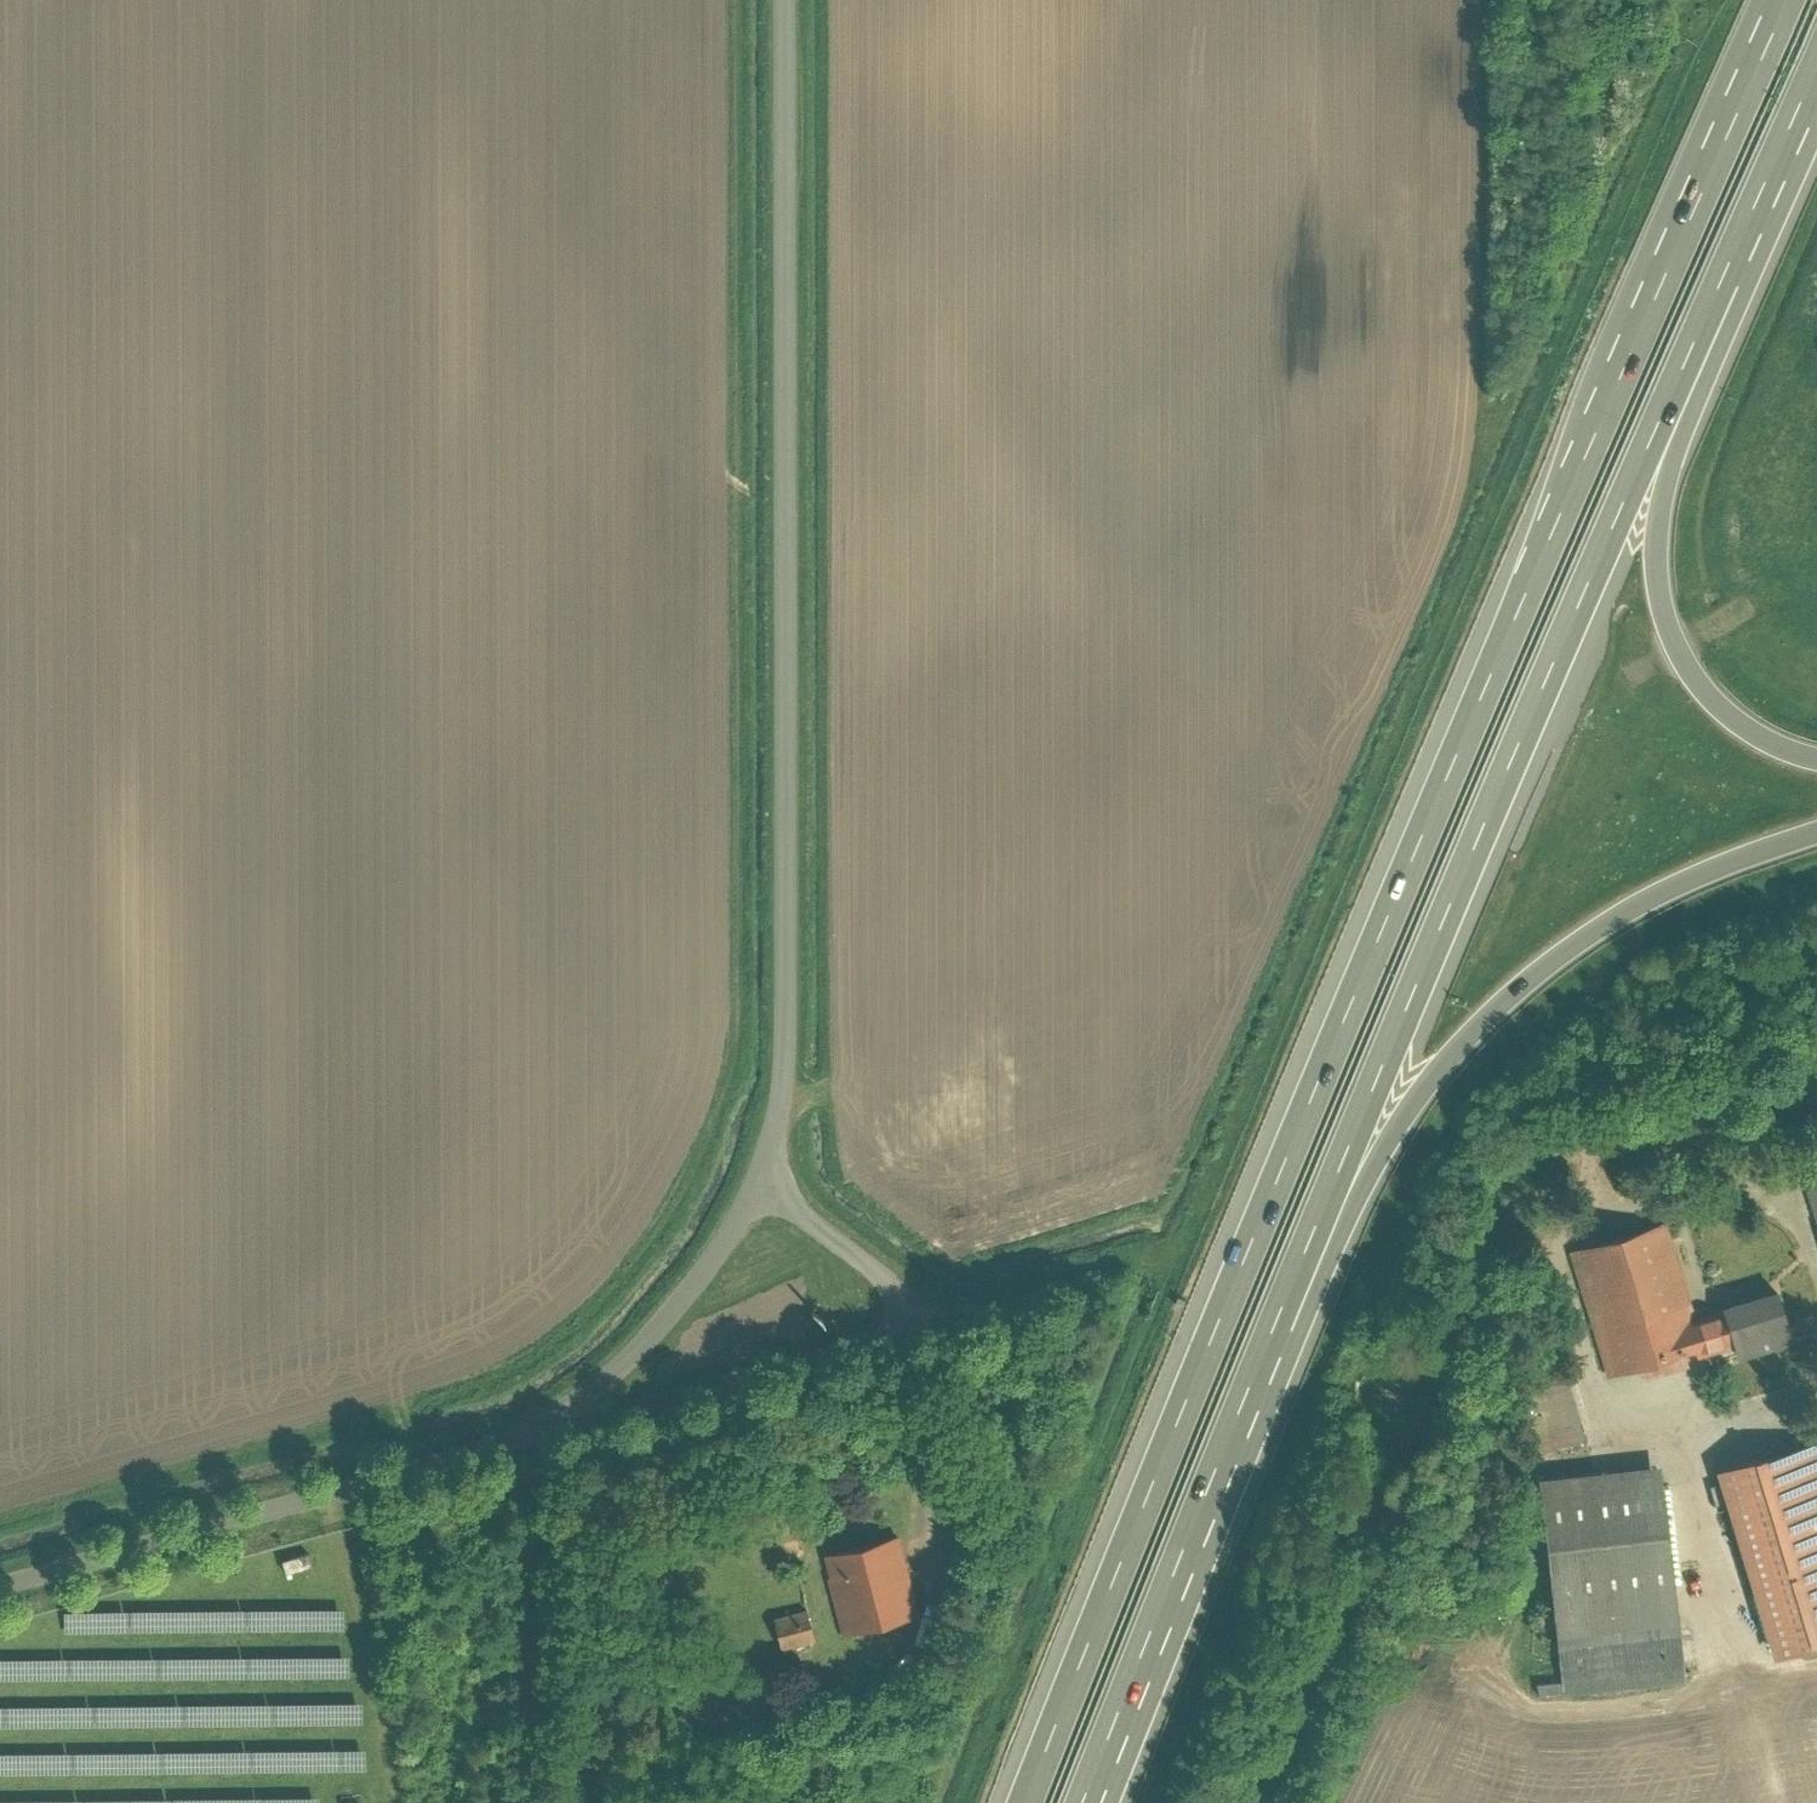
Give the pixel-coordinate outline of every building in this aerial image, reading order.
[(1816,1303),(1816,1159),(1773,1169),(1816,1303)] [(1537,1240),(1575,1370),(1708,1331),(1712,1347),(1770,1330),(1754,1276),(1670,1300),(1643,1209),(1537,1240)] [(1816,1630),(1816,1535),(1806,1500),(1816,1497),(1794,1430),(1681,1466),(1741,1654),(1816,1630)] [(1511,1474),(1532,1687),(1653,1675),(1632,1462),(1511,1474)] [(794,1546),(813,1626),(889,1608),(870,1528),(794,1546)] [(751,1605),(755,1642),(786,1639),(783,1602),(751,1605)]
